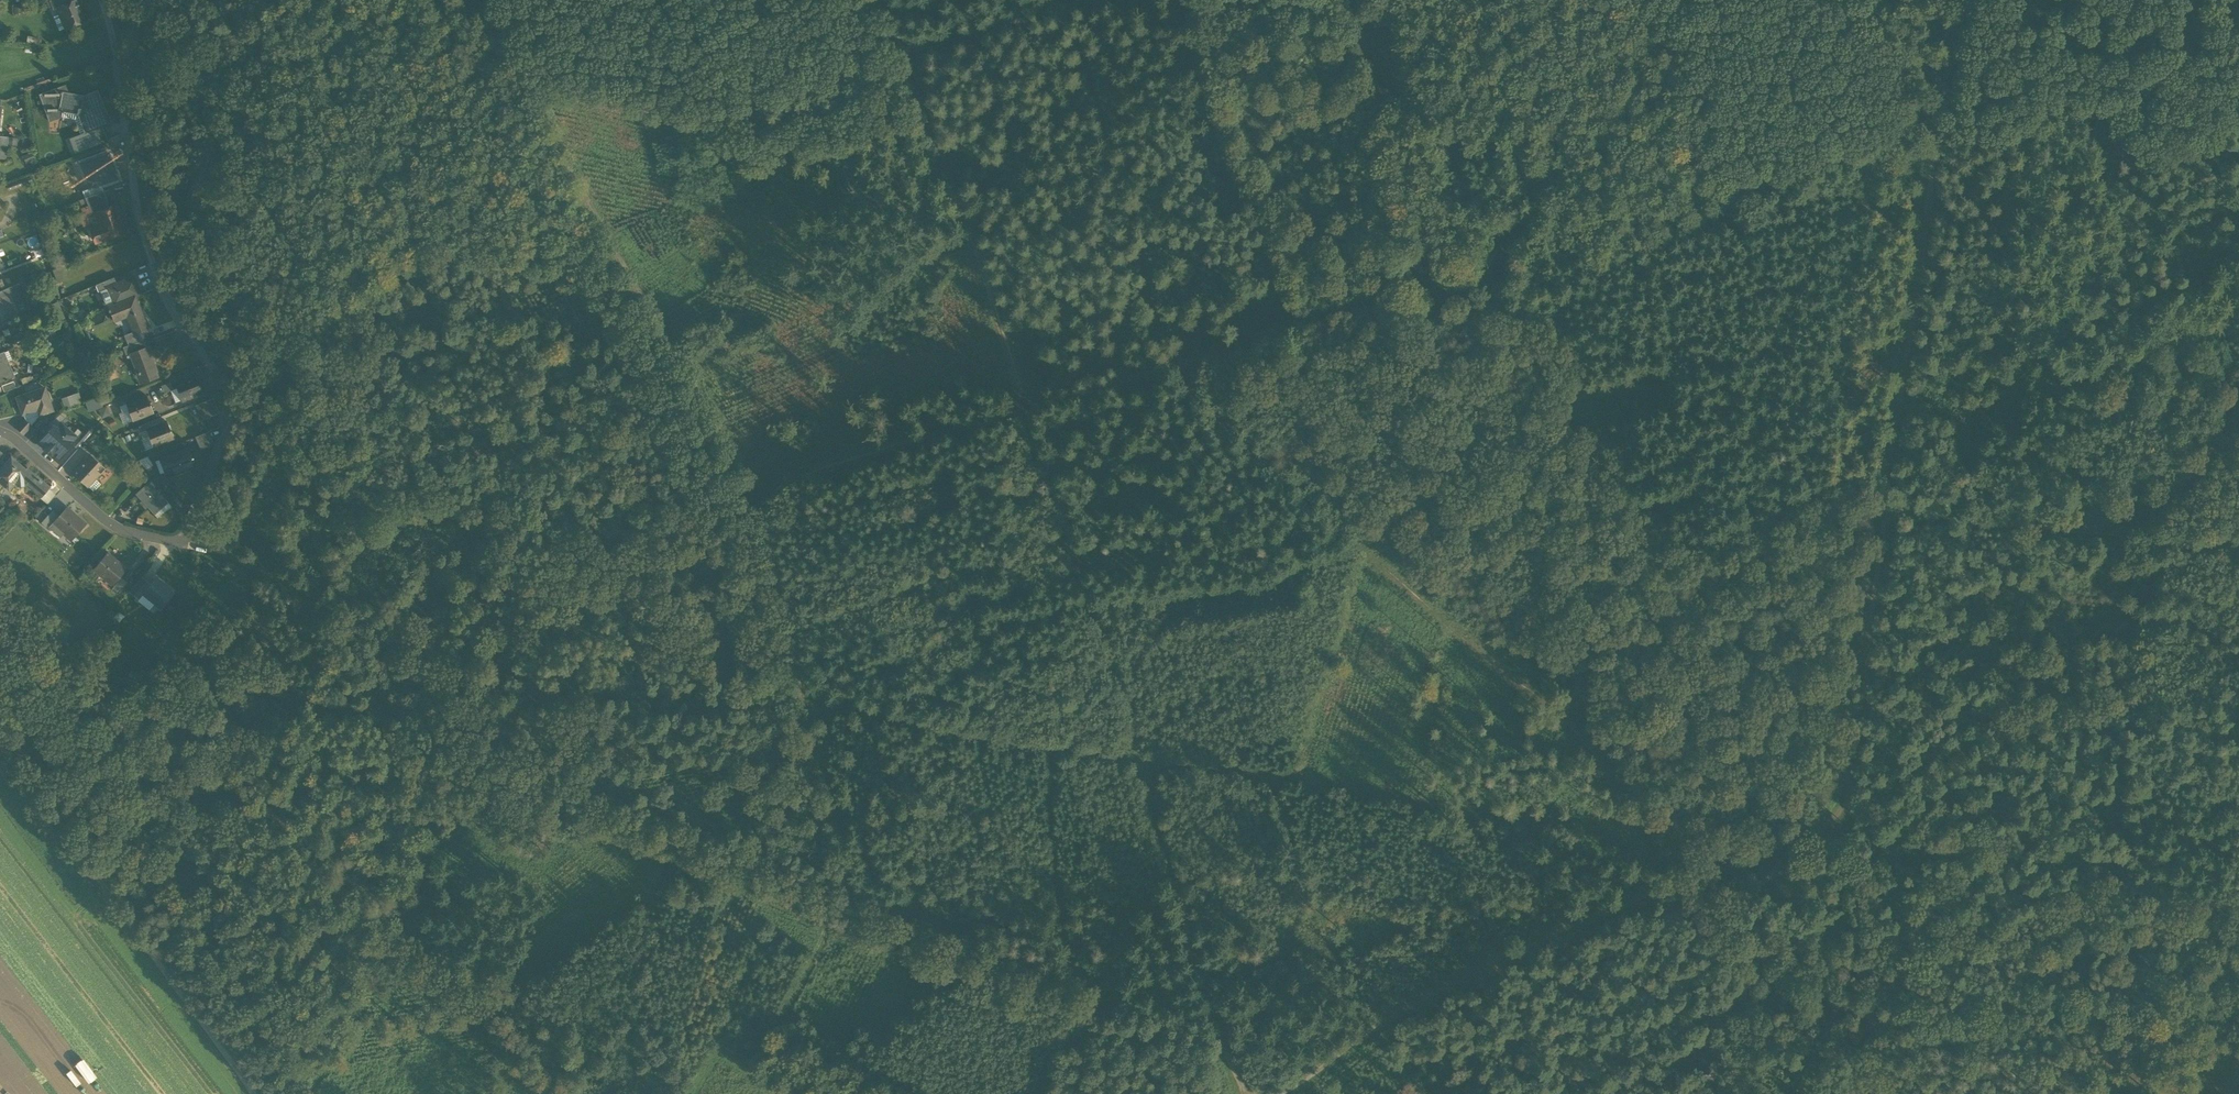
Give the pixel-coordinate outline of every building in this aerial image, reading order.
[(71,0),(50,0),(54,9),(58,8),(58,7),(72,1),(71,0)] [(69,27),(85,21),(77,0),(75,0),(72,1),(58,7),(58,8),(60,14),(63,12),(69,27)] [(21,6),(13,7),(14,14),(22,13),(21,6)] [(67,28),(69,27),(63,12),(60,14),(63,21),(67,28)] [(56,24),(63,21),(60,14),(53,16),(56,24)] [(37,37),(27,36),(26,43),(37,44),(37,37)] [(25,87),(27,92),(52,82),(51,78),(25,87)] [(62,110),(62,108),(58,108),(62,91),(68,92),(65,85),(39,94),(49,120),(60,116),(62,110)] [(84,95),(68,92),(62,91),(58,108),(62,108),(76,111),(76,113),(76,114),(80,113),(83,122),(80,123),(84,133),(95,129),(102,126),(108,124),(104,113),(101,114),(96,101),(100,100),(101,99),(98,90),(84,95)] [(101,114),(104,113),(100,100),(96,101),(101,114)] [(100,141),(95,129),(84,133),(78,135),(83,148),(100,141)] [(72,137),(78,150),(83,148),(78,135),(72,137)] [(7,136),(6,145),(17,146),(18,137),(7,136)] [(23,155),(26,164),(36,160),(32,151),(23,155)] [(91,188),(101,184),(119,178),(110,152),(81,163),(91,188)] [(7,185),(9,191),(32,182),(30,176),(7,185)] [(82,191),(85,197),(103,191),(101,184),(91,188),(82,191)] [(88,205),(90,211),(109,204),(104,191),(85,198),(88,205)] [(88,205),(85,198),(79,200),(82,208),(88,205)] [(90,211),(91,214),(96,212),(110,207),(109,204),(90,211)] [(88,205),(82,208),(80,208),(83,214),(86,213),(87,215),(91,214),(90,211),(88,205)] [(91,230),(96,242),(125,231),(115,205),(110,207),(96,212),(102,226),(91,230)] [(92,228),(87,215),(86,213),(83,214),(79,216),(84,230),(92,228)] [(62,266),(52,270),(58,283),(67,279),(62,266)] [(107,288),(115,305),(135,297),(141,295),(134,277),(117,284),(107,288)] [(96,285),(98,292),(101,291),(107,288),(117,284),(114,278),(96,285)] [(8,287),(13,300),(24,295),(20,283),(8,287)] [(13,301),(13,300),(8,287),(0,291),(0,306),(13,301)] [(115,305),(107,288),(101,291),(109,308),(115,305)] [(148,329),(135,297),(115,305),(109,308),(108,308),(113,320),(126,314),(133,332),(135,335),(140,333),(148,329)] [(18,314),(13,301),(0,306),(0,321),(18,314)] [(51,304),(58,322),(65,319),(58,301),(51,304)] [(124,336),(128,346),(143,340),(140,333),(135,335),(133,332),(124,336)] [(146,348),(143,340),(128,346),(123,347),(127,356),(131,355),(131,354),(146,348)] [(142,373),(145,381),(157,377),(155,372),(157,371),(154,365),(153,366),(147,348),(146,348),(131,354),(131,355),(138,375),(142,373)] [(8,350),(2,352),(5,361),(12,358),(8,350)] [(0,382),(12,377),(5,361),(2,363),(0,358),(0,381),(0,382)] [(182,400),(202,392),(196,376),(176,384),(177,387),(182,400)] [(2,386),(4,392),(16,388),(14,381),(2,386)] [(170,382),(162,385),(165,392),(170,389),(173,388),(170,382)] [(176,403),(182,400),(177,387),(173,388),(170,389),(176,403)] [(38,409),(40,415),(53,410),(45,388),(17,397),(23,414),(38,409)] [(78,393),(61,398),(65,409),(82,403),(78,393)] [(125,404),(131,420),(143,416),(143,417),(153,413),(146,395),(133,400),(133,401),(125,404)] [(100,398),(85,402),(88,411),(103,406),(100,398)] [(204,411),(207,417),(218,412),(212,398),(193,405),(197,414),(204,411)] [(267,408),(283,427),(291,421),(275,401),(267,408)] [(122,423),(131,420),(125,404),(120,406),(122,412),(119,413),(122,423)] [(31,426),(40,415),(38,409),(23,414),(26,420),(31,426)] [(199,420),(207,417),(204,411),(197,414),(199,420)] [(47,423),(52,427),(55,430),(61,423),(65,417),(59,413),(47,423)] [(18,429),(23,434),(31,426),(26,420),(18,429)] [(145,431),(147,437),(140,440),(144,450),(151,447),(152,447),(163,442),(164,443),(172,440),(172,439),(165,422),(152,428),(145,431),(145,430),(145,431)] [(52,453),(58,459),(72,443),(77,437),(73,434),(61,423),(55,430),(52,427),(39,442),(45,447),(44,449),(51,455),(52,453)] [(72,443),(78,448),(91,433),(85,428),(81,432),(78,429),(73,434),(77,437),(72,443)] [(197,436),(202,449),(214,443),(209,431),(197,436)] [(166,471),(168,476),(174,473),(174,471),(185,466),(186,468),(195,464),(187,446),(173,453),(174,454),(167,457),(167,455),(160,458),(166,471)] [(72,474),(86,486),(93,479),(99,472),(92,467),(98,461),(89,453),(83,459),(85,460),(72,474)] [(41,496),(49,488),(49,487),(27,468),(26,470),(11,457),(0,470),(0,482),(9,490),(15,483),(17,485),(24,485),(26,482),(34,489),(33,490),(41,496)] [(138,460),(146,469),(152,464),(146,457),(138,460)] [(160,474),(166,471),(160,458),(154,460),(160,474)] [(106,468),(98,461),(92,467),(99,472),(100,474),(106,468)] [(98,483),(93,479),(86,486),(91,490),(98,483)] [(136,493),(153,513),(167,501),(150,482),(136,493)] [(40,498),(48,505),(57,495),(49,488),(41,496),(40,498)] [(171,506),(167,501),(153,513),(157,518),(171,506)] [(55,525),(72,540),(86,525),(66,507),(59,515),(52,523),(55,525)] [(41,523),(50,531),(55,525),(52,523),(59,515),(53,509),(41,523)] [(102,574),(113,583),(126,568),(107,553),(94,570),(100,575),(102,574)] [(112,589),(118,594),(127,583),(121,578),(112,589)] [(151,585),(144,594),(161,608),(173,593),(156,579),(151,585)] [(146,581),(134,596),(139,600),(144,594),(151,585),(146,581)]
